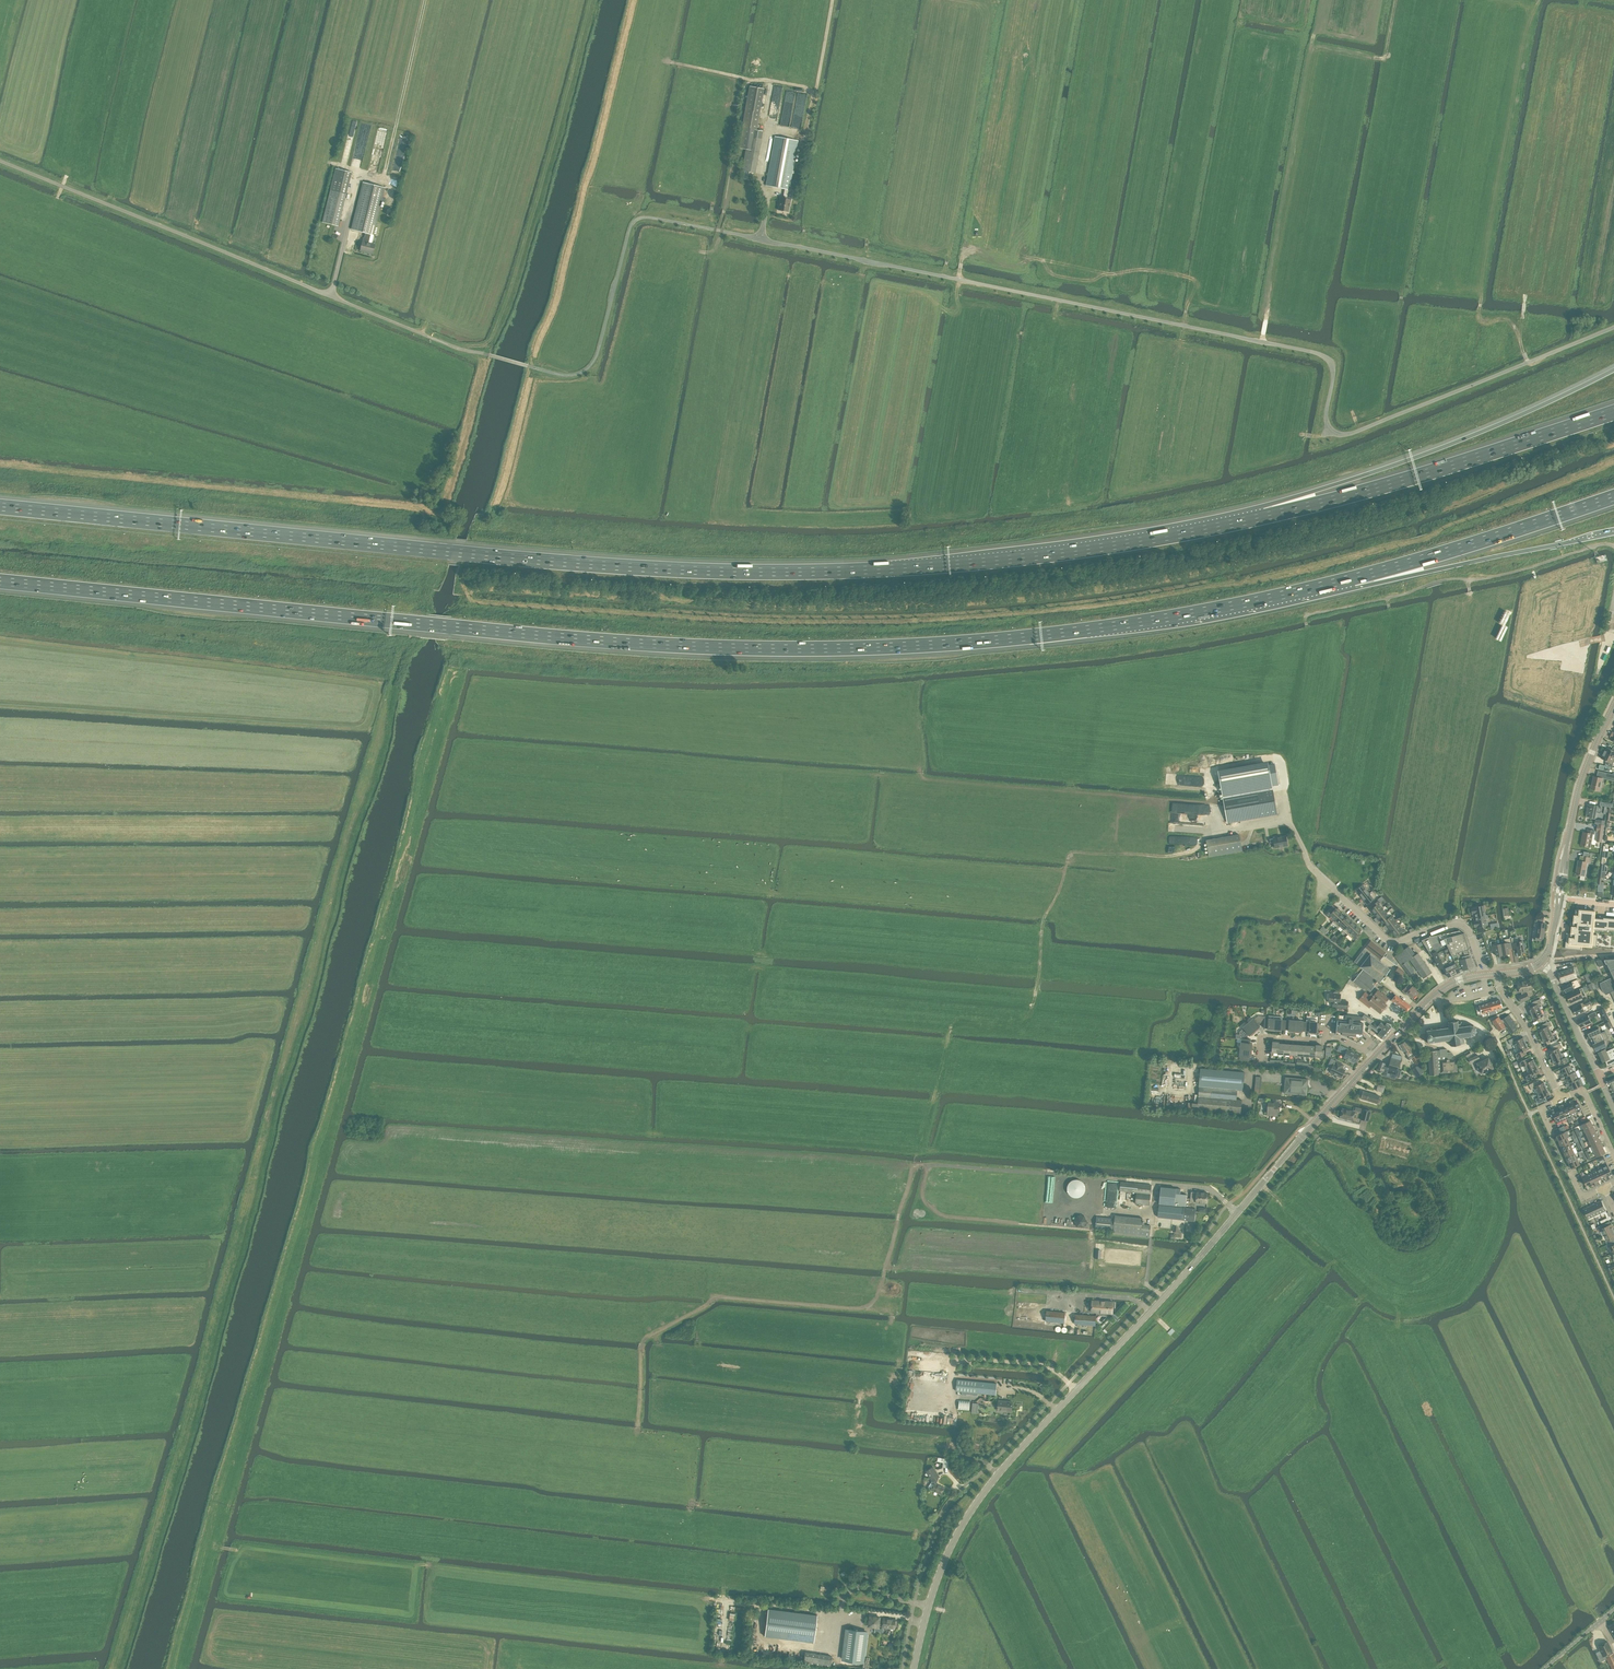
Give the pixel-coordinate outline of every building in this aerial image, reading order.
[(742,170),(755,173),(762,132),(757,130),(764,89),(749,86),(742,128),(738,148),(746,150),(742,170)] [(789,190),(798,141),(775,137),(766,186),(784,189),(783,197),(780,196),(779,202),(779,203),(778,210),(788,212),(789,206),(790,207),(791,200),(786,199),(788,190),(789,190)] [(336,169),(322,222),(338,226),(352,173),(336,169)] [(373,235),(385,188),(363,182),(351,229),(365,233),(363,241),(360,251),(373,254),(375,244),(369,243),(371,234),(373,235)] [(1604,752),(1613,758),(1613,747),(1612,750),(1606,747),(1604,752)] [(1601,758),(1607,761),(1605,764),(1612,767),(1613,764),(1613,763),(1613,758),(1604,752),(1601,758)] [(1219,774),(1228,822),(1277,813),(1272,786),(1278,785),(1274,764),(1219,774)] [(1591,789),(1600,791),(1603,778),(1613,781),(1613,773),(1613,774),(1598,771),(1597,777),(1594,776),(1591,789)] [(1587,814),(1586,816),(1591,817),(1595,818),(1598,806),(1588,804),(1587,814)] [(1595,834),(1595,831),(1588,829),(1587,833),(1583,832),(1581,846),(1590,847),(1593,834),(1595,834)] [(1209,856),(1242,851),(1239,834),(1206,840),(1209,856)] [(1287,846),(1286,836),(1278,838),(1278,837),(1273,837),(1273,838),(1270,839),(1270,843),(1274,842),(1275,848),(1287,846)] [(1578,861),(1576,874),(1579,875),(1580,875),(1581,875),(1585,876),(1588,862),(1589,863),(1590,858),(1583,856),(1580,856),(1579,861),(1578,861)] [(1369,893),(1362,885),(1356,890),(1364,900),(1366,897),(1370,901),(1377,895),(1372,890),(1369,893)] [(1382,908),(1384,907),(1380,903),(1384,900),(1381,896),(1377,900),(1378,901),(1372,905),(1374,907),(1371,909),(1375,914),(1382,908)] [(1485,915),(1483,906),(1474,907),(1474,908),(1471,909),(1472,914),(1475,913),(1475,917),(1485,915)] [(1386,913),(1382,908),(1375,914),(1377,917),(1374,919),(1375,921),(1386,913)] [(1331,909),(1326,915),(1329,918),(1330,917),(1334,920),(1340,913),(1335,909),(1333,911),(1331,909)] [(1565,948),(1581,950),(1582,945),(1597,947),(1598,935),(1593,934),(1594,929),(1608,931),(1608,930),(1613,930),(1613,918),(1604,917),(1604,916),(1600,916),(1599,918),(1595,918),(1596,911),(1576,910),(1575,921),(1573,921),(1572,932),(1571,932),(1571,933),(1567,933),(1565,948)] [(1387,914),(1389,912),(1388,911),(1386,913),(1375,921),(1377,923),(1380,920),(1382,923),(1384,922),(1390,917),(1389,917),(1387,914)] [(1334,920),(1332,922),(1337,927),(1345,918),(1340,913),(1334,920)] [(1385,929),(1395,920),(1392,915),(1389,917),(1390,917),(1384,922),(1386,924),(1383,927),(1385,929)] [(1477,927),(1487,925),(1486,919),(1488,919),(1487,915),(1485,915),(1475,917),(1476,921),(1473,922),(1474,927),(1477,926),(1477,927)] [(1345,918),(1337,927),(1338,928),(1339,926),(1343,930),(1351,921),(1346,916),(1345,918)] [(1543,922),(1544,917),(1537,916),(1536,921),(1535,925),(1538,926),(1537,932),(1536,932),(1535,937),(1536,937),(1535,940),(1539,941),(1539,937),(1543,938),(1544,933),(1543,933),(1544,926),(1545,924),(1542,923),(1542,922),(1543,922)] [(1399,925),(1395,920),(1385,929),(1386,930),(1389,928),(1391,931),(1399,925)] [(1351,921),(1343,930),(1348,934),(1356,925),(1351,921)] [(1399,935),(1405,930),(1400,924),(1399,925),(1391,931),(1395,936),(1398,933),(1399,935)] [(1356,925),(1348,934),(1352,939),(1353,938),(1355,940),(1360,934),(1358,933),(1361,930),(1356,925)] [(1462,932),(1459,930),(1458,931),(1459,931),(1458,931),(1457,931),(1449,933),(1448,933),(1440,935),(1440,934),(1439,934),(1439,935),(1431,936),(1430,936),(1429,937),(1422,940),(1422,941),(1424,944),(1424,945),(1429,952),(1429,953),(1431,956),(1433,956),(1439,969),(1442,968),(1443,970),(1444,970),(1448,978),(1460,972),(1459,971),(1462,969),(1460,960),(1466,958),(1465,956),(1470,955),(1469,950),(1468,950),(1464,933),(1462,933),(1462,932)] [(1518,942),(1517,937),(1512,938),(1513,949),(1517,948),(1517,953),(1525,952),(1523,941),(1518,942)] [(1503,955),(1509,954),(1508,949),(1511,948),(1510,939),(1504,940),(1505,943),(1501,944),(1503,955)] [(1398,963),(1386,953),(1386,952),(1371,940),(1355,960),(1354,962),(1356,963),(1360,966),(1360,967),(1380,982),(1390,969),(1380,961),(1384,956),(1396,966),(1398,963)] [(1496,945),(1496,941),(1490,942),(1492,952),(1495,951),(1496,956),(1503,955),(1501,944),(1496,945)] [(1415,955),(1409,946),(1395,956),(1409,975),(1414,972),(1407,961),(1410,959),(1423,978),(1432,972),(1418,953),(1415,955)] [(1470,957),(1466,958),(1460,960),(1462,969),(1463,970),(1473,967),(1470,957)] [(1596,960),(1600,967),(1608,963),(1613,976),(1613,959),(1596,960)] [(1401,978),(1405,972),(1398,967),(1394,972),(1401,978)] [(1562,983),(1577,977),(1573,967),(1558,972),(1562,983)] [(1376,980),(1363,970),(1359,974),(1353,981),(1363,990),(1365,988),(1370,992),(1375,986),(1373,984),(1376,980)] [(1585,975),(1588,983),(1593,981),(1589,973),(1585,975)] [(1613,977),(1611,978),(1606,980),(1600,983),(1600,984),(1601,985),(1601,986),(1601,987),(1601,988),(1602,989),(1602,990),(1603,991),(1604,992),(1605,994),(1606,995),(1611,992),(1613,998),(1613,979),(1613,977)] [(1566,992),(1580,986),(1577,979),(1563,986),(1563,987),(1563,988),(1564,989),(1565,990),(1566,992)] [(1533,990),(1531,980),(1525,981),(1525,980),(1517,982),(1519,992),(1521,992),(1522,995),(1518,996),(1521,1003),(1529,999),(1526,992),(1526,991),(1533,990)] [(1411,987),(1408,984),(1403,990),(1407,995),(1408,994),(1413,999),(1419,992),(1412,986),(1411,987)] [(1586,995),(1582,988),(1579,989),(1567,995),(1571,1002),(1583,996),(1583,997),(1586,995)] [(1389,998),(1378,989),(1375,993),(1372,991),(1369,995),(1365,991),(1359,1000),(1369,1008),(1371,1006),(1380,1014),(1387,1005),(1386,1003),(1389,998)] [(1338,994),(1338,993),(1337,992),(1335,992),(1334,993),(1334,994),(1330,993),(1329,1003),(1333,1003),(1332,1007),(1347,1008),(1348,1002),(1340,1001),(1341,994),(1338,994)] [(1404,1001),(1396,994),(1394,993),(1390,998),(1391,1000),(1406,1012),(1411,1006),(1404,1001)] [(1530,1014),(1541,1010),(1539,1005),(1542,1004),(1540,999),(1532,1003),(1533,1006),(1528,1008),(1530,1014)] [(1586,1006),(1591,1004),(1589,999),(1584,1002),(1581,1003),(1577,1005),(1578,1007),(1574,1009),(1577,1015),(1585,1011),(1583,1007),(1586,1006)] [(1500,1000),(1489,1003),(1493,1014),(1497,1013),(1496,1009),(1502,1007),(1500,1000)] [(1489,1003),(1479,1006),(1481,1013),(1488,1011),(1489,1015),(1493,1014),(1489,1003)] [(1605,1021),(1609,1019),(1606,1011),(1604,1008),(1600,1010),(1605,1021)] [(1543,1014),(1541,1010),(1530,1014),(1533,1020),(1538,1018),(1539,1021),(1542,1020),(1543,1022),(1549,1019),(1548,1017),(1546,1013),(1543,1014)] [(1578,1020),(1581,1027),(1591,1022),(1590,1019),(1597,1016),(1595,1012),(1578,1020)] [(1370,1024),(1373,1019),(1364,1014),(1362,1017),(1370,1024),(1370,1023),(1370,1024)] [(1336,1033),(1336,1034),(1361,1037),(1363,1023),(1353,1022),(1353,1020),(1355,1020),(1355,1019),(1359,1020),(1359,1017),(1346,1015),(1345,1019),(1349,1020),(1349,1021),(1337,1020),(1336,1033)] [(1514,1022),(1509,1015),(1501,1020),(1498,1016),(1492,1021),(1499,1031),(1506,1026),(1503,1023),(1504,1022),(1507,1026),(1506,1027),(1511,1034),(1518,1029),(1516,1026),(1514,1022)] [(1265,1019),(1265,1016),(1258,1016),(1254,1019),(1253,1019),(1248,1023),(1256,1032),(1259,1029),(1258,1029),(1261,1027),(1259,1025),(1261,1024),(1264,1024),(1265,1019)] [(1274,1031),(1275,1016),(1269,1016),(1268,1019),(1265,1019),(1264,1024),(1264,1027),(1268,1028),(1268,1030),(1271,1030),(1271,1031),(1274,1031)] [(1285,1029),(1286,1021),(1282,1020),(1282,1017),(1275,1016),(1274,1031),(1278,1031),(1281,1031),(1281,1029),(1285,1029)] [(1317,1022),(1317,1020),(1310,1019),(1310,1020),(1306,1020),(1306,1022),(1306,1031),(1309,1031),(1309,1033),(1312,1033),(1312,1034),(1316,1034),(1316,1028),(1318,1028),(1317,1024),(1317,1022)] [(1295,1032),(1296,1021),(1289,1020),(1289,1021),(1286,1021),(1285,1029),(1289,1029),(1288,1031),(1291,1031),(1291,1032),(1295,1032)] [(1306,1031),(1306,1022),(1303,1022),(1303,1021),(1296,1021),(1295,1032),(1299,1033),(1299,1032),(1302,1032),(1302,1030),(1306,1031)] [(1449,1027),(1426,1030),(1428,1043),(1450,1040),(1451,1046),(1456,1045),(1464,1043),(1464,1037),(1471,1036),(1474,1035),(1476,1032),(1476,1028),(1473,1026),(1470,1025),(1462,1026),(1461,1021),(1458,1022),(1458,1021),(1448,1022),(1449,1027)] [(1541,1036),(1551,1032),(1549,1027),(1552,1026),(1550,1021),(1542,1025),(1544,1028),(1538,1030),(1541,1036)] [(1385,1025),(1381,1022),(1378,1026),(1380,1028),(1379,1029),(1381,1030),(1382,1028),(1384,1030),(1384,1031),(1388,1034),(1393,1028),(1386,1023),(1385,1025)] [(1253,1034),(1256,1032),(1248,1023),(1243,1027),(1244,1028),(1240,1031),(1239,1035),(1236,1034),(1236,1039),(1242,1039),(1247,1039),(1248,1036),(1249,1034),(1250,1036),(1253,1034)] [(1376,1028),(1370,1024),(1370,1023),(1370,1024),(1367,1026),(1372,1030),(1371,1031),(1373,1032),(1373,1031),(1377,1034),(1377,1035),(1383,1040),(1388,1034),(1384,1031),(1384,1030),(1382,1028),(1381,1030),(1379,1029),(1380,1028),(1378,1026),(1376,1028)] [(1593,1044),(1596,1051),(1607,1046),(1604,1040),(1609,1038),(1606,1031),(1601,1033),(1598,1028),(1588,1032),(1591,1039),(1594,1044),(1593,1044)] [(1553,1036),(1551,1032),(1541,1036),(1544,1042),(1549,1040),(1551,1043),(1558,1039),(1556,1035),(1553,1036)] [(1517,1040),(1516,1037),(1508,1040),(1510,1045),(1514,1043),(1516,1048),(1526,1043),(1523,1037),(1517,1040)] [(1242,1039),(1242,1042),(1241,1042),(1240,1049),(1252,1050),(1252,1046),(1252,1043),(1250,1043),(1250,1039),(1247,1039),(1242,1039)] [(1414,1053),(1406,1041),(1399,1045),(1403,1051),(1405,1050),(1408,1056),(1407,1056),(1407,1057),(1407,1059),(1408,1060),(1410,1060),(1411,1058),(1412,1057),(1416,1065),(1422,1061),(1417,1054),(1415,1055),(1415,1054),(1415,1053),(1414,1053)] [(1279,1044),(1279,1043),(1276,1043),(1276,1042),(1272,1042),(1272,1052),(1271,1052),(1270,1054),(1273,1055),(1274,1052),(1278,1053),(1278,1044),(1279,1044)] [(1528,1050),(1526,1043),(1516,1048),(1518,1052),(1515,1054),(1517,1059),(1518,1060),(1523,1058),(1522,1056),(1524,1055),(1523,1052),(1525,1051),(1528,1050)] [(1551,1058),(1561,1054),(1559,1049),(1562,1048),(1560,1043),(1552,1047),(1554,1050),(1548,1052),(1551,1058)] [(1322,1050),(1322,1045),(1318,1045),(1318,1046),(1316,1046),(1316,1047),(1315,1055),(1319,1056),(1319,1058),(1324,1058),(1324,1050),(1322,1050)] [(1351,1051),(1348,1050),(1348,1049),(1340,1045),(1338,1050),(1345,1054),(1344,1057),(1355,1063),(1356,1060),(1357,1061),(1358,1058),(1358,1057),(1359,1055),(1354,1053),(1355,1052),(1351,1050),(1351,1051)] [(1608,1065),(1613,1062),(1613,1048),(1607,1051),(1610,1059),(1606,1061),(1608,1065)] [(1252,1054),(1252,1050),(1240,1049),(1240,1056),(1241,1056),(1240,1060),(1249,1060),(1249,1057),(1251,1057),(1251,1054),(1252,1054)] [(1428,1051),(1430,1075),(1438,1074),(1438,1072),(1441,1072),(1441,1073),(1457,1071),(1456,1059),(1451,1059),(1451,1057),(1452,1056),(1453,1055),(1453,1054),(1452,1053),(1451,1053),(1450,1052),(1447,1053),(1447,1049),(1440,1050),(1440,1052),(1436,1053),(1436,1050),(1428,1051)] [(1603,1062),(1605,1061),(1606,1061),(1610,1059),(1607,1051),(1606,1049),(1599,1052),(1603,1062)] [(1563,1053),(1561,1054),(1551,1058),(1554,1064),(1559,1062),(1561,1065),(1568,1061),(1566,1057),(1565,1057),(1563,1053)] [(1377,1067),(1376,1071),(1383,1072),(1391,1073),(1390,1078),(1395,1079),(1396,1075),(1402,1056),(1392,1054),(1389,1064),(1386,1063),(1385,1063),(1379,1062),(1378,1067),(1377,1067)] [(1471,1063),(1480,1059),(1478,1055),(1469,1059),(1471,1063)] [(1481,1074),(1494,1068),(1488,1057),(1476,1063),(1481,1074)] [(1524,1065),(1526,1070),(1536,1065),(1533,1059),(1530,1061),(1528,1062),(1526,1059),(1524,1060),(1523,1058),(1518,1060),(1519,1062),(1521,1067),(1524,1065)] [(1341,1077),(1344,1072),(1345,1070),(1342,1068),(1343,1065),(1331,1059),(1328,1066),(1332,1068),(1330,1072),(1334,1074),(1333,1074),(1333,1075),(1334,1076),(1335,1077),(1336,1077),(1337,1076),(1341,1077)] [(1416,1077),(1424,1072),(1421,1068),(1423,1067),(1421,1064),(1413,1069),(1415,1072),(1413,1072),(1416,1077)] [(1527,1081),(1535,1078),(1533,1074),(1539,1072),(1536,1065),(1526,1070),(1528,1074),(1525,1076),(1527,1081)] [(1570,1065),(1556,1072),(1557,1075),(1560,1073),(1562,1077),(1573,1072),(1570,1065)] [(1243,1090),(1244,1072),(1200,1068),(1199,1086),(1198,1096),(1198,1103),(1192,1103),(1192,1110),(1241,1114),(1242,1100),(1236,1099),(1237,1090),(1243,1090)] [(1562,1077),(1560,1078),(1562,1081),(1565,1080),(1567,1084),(1578,1079),(1578,1078),(1575,1071),(1573,1072),(1562,1077)] [(1286,1077),(1284,1093),(1306,1095),(1307,1090),(1310,1089),(1308,1085),(1307,1085),(1308,1079),(1286,1077)] [(1567,1084),(1565,1084),(1567,1088),(1570,1086),(1572,1091),(1580,1087),(1583,1085),(1586,1084),(1582,1077),(1580,1078),(1578,1078),(1578,1079),(1567,1084)] [(1538,1085),(1536,1081),(1529,1085),(1531,1090),(1535,1088),(1537,1093),(1546,1088),(1544,1082),(1538,1085)] [(1383,1093),(1385,1086),(1384,1086),(1378,1084),(1376,1091),(1382,1093),(1383,1093)] [(1538,1104),(1545,1101),(1543,1097),(1549,1094),(1546,1088),(1537,1093),(1539,1097),(1535,1099),(1538,1104)] [(1380,1104),(1382,1097),(1381,1097),(1379,1096),(1363,1091),(1360,1098),(1379,1104),(1380,1104)] [(1575,1104),(1573,1100),(1571,1101),(1577,1114),(1582,1111),(1578,1102),(1575,1104)] [(1572,1116),(1577,1114),(1571,1101),(1569,1102),(1570,1106),(1568,1107),(1572,1116)] [(1278,1116),(1279,1102),(1274,1102),(1274,1103),(1268,1102),(1267,1115),(1278,1116)] [(1565,1109),(1563,1104),(1561,1105),(1567,1118),(1572,1116),(1568,1107),(1565,1109)] [(1561,1121),(1567,1118),(1561,1105),(1558,1106),(1560,1111),(1557,1112),(1561,1121)] [(1342,1108),(1339,1118),(1352,1121),(1355,1111),(1354,1111),(1342,1108)] [(1555,1113),(1553,1109),(1550,1110),(1556,1123),(1561,1121),(1557,1112),(1555,1113)] [(1363,1110),(1361,1120),(1368,1121),(1370,1111),(1363,1110)] [(1584,1130),(1592,1126),(1590,1120),(1582,1124),(1584,1130)] [(1587,1135),(1595,1131),(1592,1126),(1584,1130),(1587,1135)] [(1556,1136),(1559,1142),(1567,1138),(1570,1137),(1567,1131),(1564,1133),(1564,1132),(1556,1136)] [(1589,1141),(1597,1137),(1595,1131),(1587,1135),(1589,1141)] [(1592,1146),(1600,1142),(1597,1137),(1589,1141),(1592,1146)] [(1561,1147),(1569,1143),(1567,1138),(1559,1142),(1561,1147)] [(1594,1151),(1602,1147),(1600,1142),(1592,1146),(1594,1151)] [(1564,1152),(1572,1148),(1569,1143),(1561,1147),(1564,1152)] [(1594,1151),(1597,1157),(1605,1153),(1602,1147),(1594,1151)] [(1566,1158),(1574,1154),(1572,1148),(1564,1152),(1566,1158)] [(1569,1163),(1577,1159),(1574,1154),(1566,1158),(1569,1163)] [(1569,1163),(1571,1169),(1579,1165),(1577,1159),(1569,1163)] [(1608,1180),(1610,1179),(1608,1175),(1611,1174),(1607,1165),(1602,1167),(1608,1180)] [(1608,1180),(1602,1167),(1597,1170),(1601,1179),(1604,1177),(1606,1181),(1608,1180)] [(1598,1185),(1600,1184),(1598,1180),(1601,1179),(1597,1170),(1592,1172),(1598,1185)] [(1598,1185),(1592,1172),(1586,1174),(1591,1183),(1593,1182),(1595,1186),(1598,1185)] [(1587,1190),(1590,1189),(1588,1185),(1591,1183),(1586,1174),(1581,1177),(1587,1190)] [(1085,1191),(1085,1188),(1085,1186),(1084,1183),(1082,1181),(1079,1180),(1076,1179),(1073,1180),(1071,1181),(1069,1183),(1067,1186),(1067,1188),(1067,1191),(1069,1194),(1071,1196),(1073,1197),(1076,1198),(1079,1197),(1082,1196),(1084,1194),(1085,1191)] [(1120,1182),(1119,1191),(1137,1193),(1135,1204),(1149,1205),(1151,1185),(1120,1182)] [(1184,1207),(1195,1208),(1195,1202),(1207,1203),(1208,1193),(1196,1192),(1191,1192),(1190,1201),(1186,1201),(1187,1195),(1180,1194),(1181,1189),(1161,1187),(1159,1204),(1174,1205),(1174,1206),(1159,1205),(1158,1217),(1183,1220),(1184,1207)] [(1600,1213),(1606,1210),(1602,1201),(1596,1203),(1600,1213)] [(1594,1216),(1600,1213),(1596,1203),(1590,1206),(1594,1216)] [(1588,1219),(1594,1216),(1590,1206),(1584,1209),(1588,1219)] [(1195,1209),(1195,1208),(1184,1207),(1183,1220),(1194,1221),(1195,1209)] [(1606,1218),(1603,1220),(1604,1222),(1607,1220),(1611,1218),(1608,1212),(1605,1214),(1607,1218),(1606,1218)] [(1096,1217),(1095,1229),(1114,1231),(1113,1234),(1149,1237),(1150,1226),(1145,1225),(1145,1223),(1142,1223),(1142,1218),(1115,1216),(1115,1219),(1096,1217)] [(1606,1223),(1599,1226),(1601,1231),(1603,1230),(1605,1235),(1613,1230),(1613,1229),(1612,1224),(1608,1226),(1606,1223)] [(1613,1242),(1613,1239),(1613,1238),(1613,1230),(1605,1235),(1607,1239),(1605,1240),(1607,1244),(1607,1245),(1613,1242)] [(1113,1314),(1113,1302),(1092,1301),(1091,1312),(1113,1314)] [(1064,1323),(1065,1312),(1047,1311),(1046,1321),(1064,1323)] [(1096,1326),(1096,1316),(1076,1314),(1075,1324),(1096,1326)] [(957,1379),(956,1391),(962,1392),(962,1396),(977,1397),(978,1393),(983,1394),(983,1396),(986,1397),(986,1394),(996,1395),(997,1383),(957,1379)] [(970,1401),(959,1399),(958,1410),(959,1410),(967,1410),(969,1411),(970,1401)] [(1011,1412),(1013,1401),(999,1400),(998,1411),(1011,1412)] [(941,1494),(944,1488),(936,1484),(939,1479),(938,1478),(940,1476),(933,1467),(926,1472),(932,1482),(929,1488),(931,1489),(941,1494)] [(768,1609),(764,1636),(813,1642),(817,1615),(768,1609)] [(879,1625),(883,1625),(883,1620),(880,1620),(880,1617),(870,1616),(869,1626),(879,1627),(879,1625)] [(895,1629),(896,1620),(883,1618),(883,1620),(883,1625),(882,1628),(895,1629)] [(847,1629),(843,1659),(863,1662),(867,1632),(847,1629)] [(1608,1642),(1602,1644),(1601,1644),(1600,1645),(1599,1646),(1598,1646),(1602,1653),(1597,1655),(1600,1662),(1607,1659),(1609,1665),(1610,1664),(1612,1668),(1613,1668),(1613,1653),(1612,1653),(1612,1652),(1613,1652),(1608,1642)] [(830,1667),(832,1657),(805,1652),(803,1663),(830,1667)]
